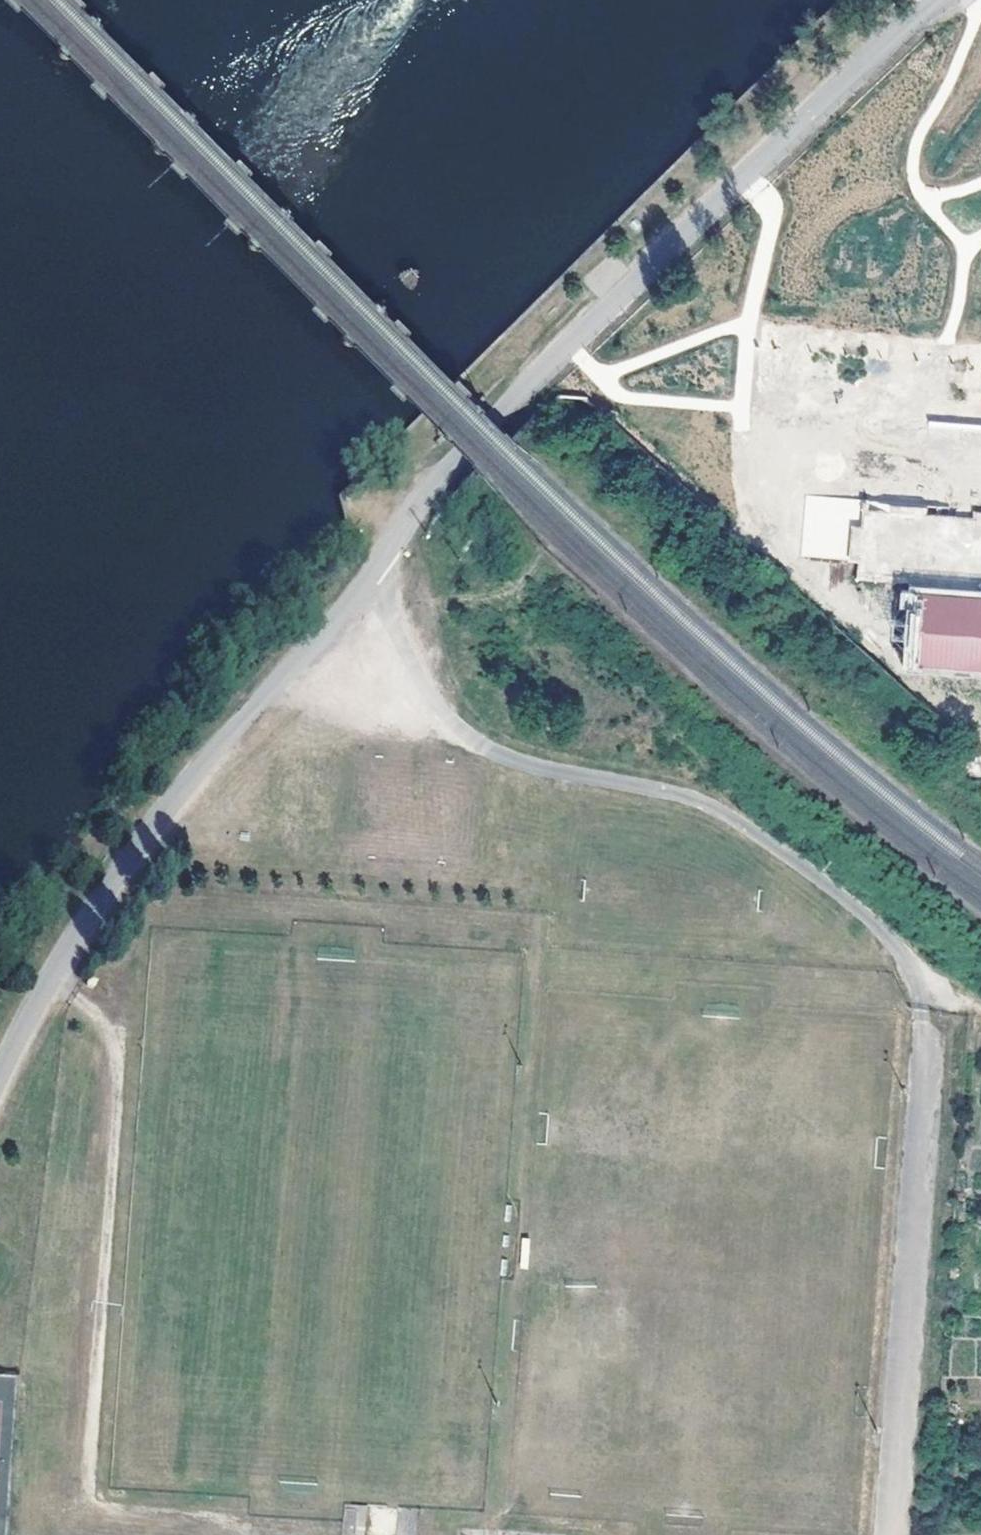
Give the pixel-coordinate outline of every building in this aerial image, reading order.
[(862,510),(863,500),(806,495),(801,554),(866,560),(869,529),(886,531),(887,512),(862,510)] [(909,593),(903,668),(980,675),(980,599),(909,593)]
